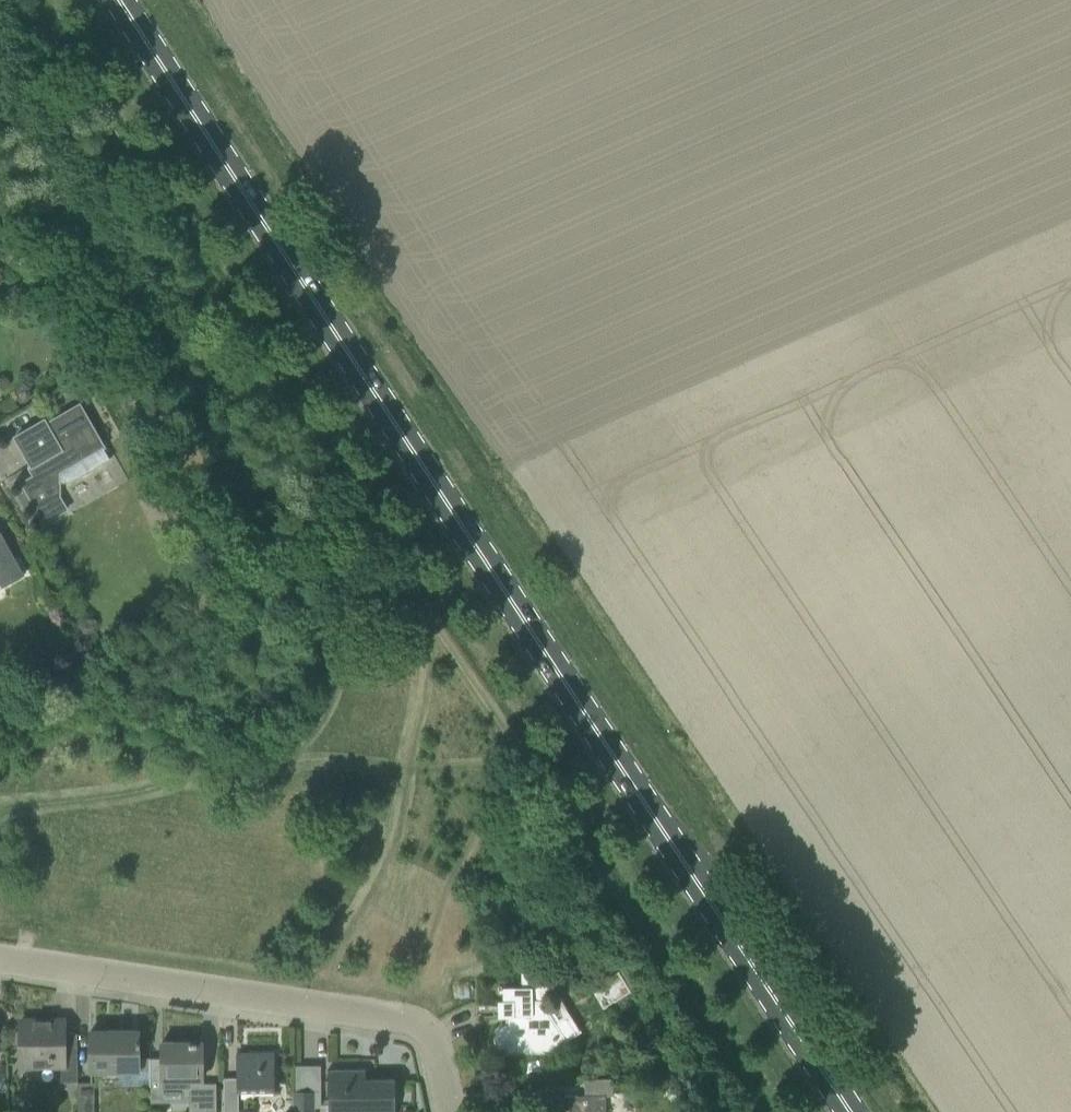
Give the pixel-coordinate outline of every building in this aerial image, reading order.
[(22,483),(44,520),(64,509),(58,497),(58,481),(69,481),(109,458),(78,405),(45,424),(43,421),(15,437),(37,474),(22,483)] [(24,575),(0,531),(0,584),(2,587),(24,575)] [(495,1038),(494,1039),(494,1040),(495,1041),(495,1043),(495,1044),(496,1045),(496,1046),(497,1047),(498,1048),(498,1049),(499,1050),(500,1050),(501,1051),(502,1052),(503,1052),(504,1053),(506,1053),(507,1053),(508,1053),(530,1053),(541,1052),(551,1052),(571,1040),(543,994),(534,994),(533,987),(529,987),(524,987),(502,988),(502,1000),(497,1001),(498,1017),(506,1017),(506,1025),(505,1026),(504,1026),(502,1026),(501,1027),(500,1028),(499,1028),(499,1029),(498,1030),(497,1031),(496,1032),(496,1033),(495,1034),(495,1035),(495,1037),(495,1038)] [(20,1065),(63,1065),(64,1081),(76,1081),(77,1051),(63,1051),(63,1021),(20,1021),(20,1065)] [(90,1031),(90,1053),(90,1070),(138,1069),(138,1031),(90,1031)] [(161,1064),(161,1079),(188,1079),(189,1111),(216,1111),(216,1082),(202,1082),(201,1041),(161,1042),(161,1064)] [(238,1092),(274,1091),(273,1053),(236,1053),(236,1078),(223,1078),(224,1111),(238,1111),(238,1092)] [(394,1107),(383,1107),(383,1079),(355,1079),(355,1069),(327,1069),(328,1111),(394,1111),(394,1107)] [(605,1095),(612,1095),(611,1078),(583,1079),(584,1095),(556,1096),(557,1111),(605,1111),(605,1095)] [(93,1083),(76,1083),(76,1111),(92,1111),(93,1083)] [(315,1092),(293,1091),(293,1111),(314,1111),(315,1092)]
